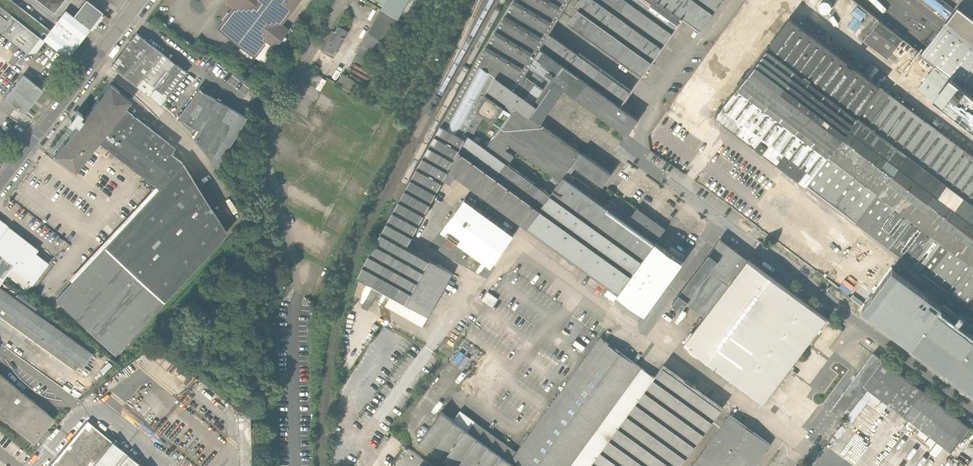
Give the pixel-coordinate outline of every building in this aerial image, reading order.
[(11,0),(0,0),(0,33),(27,54),(47,28),(11,0)] [(51,29),(75,48),(110,4),(105,0),(87,0),(80,8),(72,2),(51,29)] [(226,3),(233,8),(217,28),(256,58),(267,43),(275,49),(290,30),(283,25),(302,0),(229,0),(226,3)] [(398,19),(409,0),(377,0),(384,4),(381,9),(381,10),(398,19)] [(475,63),(496,75),(517,88),(525,76),(528,71),(529,68),(532,64),(541,48),(550,33),(554,26),(560,16),(569,1),(570,0),(513,0),(475,63)] [(598,0),(580,0),(576,6),(579,8),(615,35),(626,20),(598,0)] [(629,0),(598,0),(626,20),(636,5),(629,0)] [(636,5),(674,33),(679,26),(685,19),(659,0),(640,0),(636,5)] [(685,19),(693,25),(701,31),(715,12),(698,0),(659,0),(685,19)] [(715,12),(723,0),(698,0),(715,12)] [(846,9),(853,0),(833,0),(846,9)] [(636,5),(626,20),(664,48),(669,41),(674,33),(636,5)] [(615,35),(579,8),(574,16),(569,23),(604,49),(615,35)] [(921,55),(935,66),(972,95),(972,21),(957,8),(921,55)] [(356,61),(366,67),(390,25),(400,31),(404,23),(398,19),(381,10),(377,17),(380,19),(356,61)] [(790,18),(715,116),(972,310),(972,156),(790,18)] [(626,20),(615,35),(654,62),(658,55),(664,48),(626,20)] [(903,40),(879,21),(863,40),(887,59),(903,40)] [(347,32),(338,27),(335,33),(333,32),(323,50),(332,55),(335,49),(337,50),(347,32)] [(187,72),(137,33),(111,66),(162,105),(187,72)] [(550,33),(541,48),(568,67),(578,53),(550,33)] [(648,70),(654,62),(615,35),(604,49),(643,78),(648,70)] [(622,106),(568,67),(561,62),(541,48),(532,64),(529,68),(528,71),(525,76),(517,88),(496,75),(478,111),(494,122),(499,114),(502,116),(505,112),(510,116),(516,107),(540,124),(543,120),(565,89),(602,115),(614,123),(616,125),(617,126),(628,133),(639,118),(622,106)] [(632,91),(578,53),(568,67),(622,106),(627,99),(632,91)] [(477,113),(478,111),(496,75),(475,63),(442,124),(466,137),(467,135),(469,133),(470,130),(477,113)] [(941,106),(942,108),(943,107),(972,130),(972,95),(935,66),(918,88),(941,106)] [(23,76),(5,100),(24,114),(42,90),(23,76)] [(341,76),(336,84),(354,95),(360,85),(354,84),(341,76)] [(76,172),(98,143),(124,109),(131,100),(111,84),(55,156),(76,172)] [(219,101),(199,88),(177,118),(178,119),(180,118),(198,129),(193,137),(217,167),(247,116),(219,101)] [(670,104),(647,141),(669,155),(671,152),(674,153),(676,150),(667,145),(666,147),(660,143),(665,135),(663,134),(679,109),(670,104)] [(510,116),(487,149),(509,164),(514,157),(506,151),(509,146),(548,174),(560,183),(564,177),(568,172),(581,153),(576,150),(574,148),(540,124),(516,107),(510,116)] [(117,356),(228,234),(182,163),(171,155),(176,149),(124,109),(98,143),(159,189),(56,302),(117,356)] [(482,115),(477,113),(470,130),(469,133),(467,135),(472,138),(483,117),(482,115)] [(442,124),(408,186),(432,200),(443,181),(448,172),(459,151),(466,137),(442,124)] [(466,137),(459,151),(540,209),(551,195),(539,186),(509,164),(487,149),(472,138),(467,135),(466,137)] [(526,227),(540,209),(459,151),(448,172),(455,177),(526,227)] [(587,157),(581,153),(568,172),(571,174),(573,171),(576,167),(603,186),(611,175),(590,159),(588,158),(587,157)] [(455,182),(455,177),(448,172),(443,181),(455,182)] [(560,183),(551,195),(644,260),(657,243),(627,222),(564,177),(560,183)] [(372,288),(382,293),(406,248),(432,200),(408,186),(356,279),(372,288)] [(551,195),(540,209),(634,275),(644,260),(551,195)] [(457,241),(468,248),(491,217),(465,198),(442,230),(452,237),(446,245),(451,249),(457,241)] [(637,208),(627,222),(657,243),(660,236),(665,229),(637,208)] [(619,295),(634,275),(540,209),(526,227),(619,295)] [(514,234),(491,217),(468,248),(472,252),(466,261),(476,268),(482,259),(491,265),(514,234)] [(0,220),(0,255),(2,256),(16,265),(7,277),(28,291),(49,263),(36,253),(39,250),(0,220)] [(734,279),(749,259),(744,255),(721,238),(711,253),(720,259),(716,266),(734,279)] [(619,295),(644,313),(665,284),(682,261),(670,253),(657,243),(644,260),(634,275),(619,295)] [(390,298),(404,306),(429,261),(406,248),(382,293),(390,298)] [(706,316),(734,279),(716,266),(720,259),(711,253),(674,300),(683,308),(687,302),(696,309),(701,313),(706,316)] [(76,370),(79,365),(84,368),(94,354),(1,287),(7,277),(16,265),(2,256),(0,259),(0,316),(76,370)] [(706,316),(685,343),(708,361),(732,380),(764,336),(795,293),(751,261),(749,259),(734,279),(706,316)] [(453,274),(429,261),(404,306),(428,319),(453,274)] [(972,393),(972,337),(936,310),(940,305),(932,299),(927,296),(888,266),(869,290),(857,306),(972,393)] [(372,288),(360,309),(367,313),(374,300),(377,302),(382,293),(372,288)] [(795,293),(764,336),(732,380),(745,390),(762,402),(795,360),(812,337),(827,318),(795,293)] [(422,329),(428,319),(404,306),(390,298),(384,308),(422,329)] [(517,452),(536,465),(570,465),(643,367),(612,345),(601,337),(596,343),(592,348),(517,452)] [(845,418),(846,418),(868,388),(886,364),(873,353),(831,409),(840,416),(841,415),(845,418)] [(970,427),(886,364),(868,388),(846,418),(866,433),(888,404),(952,452),(970,427)] [(591,465),(681,465),(723,408),(690,385),(664,365),(656,377),(591,465)] [(656,377),(650,372),(643,367),(570,465),(591,465),(656,377)] [(0,375),(0,417),(33,445),(54,420),(0,375)] [(154,392),(147,401),(149,403),(141,415),(151,422),(166,400),(154,392)] [(171,403),(153,423),(176,444),(194,424),(171,403)] [(453,420),(517,465),(536,465),(517,452),(460,411),(453,420)] [(453,420),(442,412),(420,442),(454,465),(517,465),(453,420)] [(703,451),(725,465),(755,465),(771,444),(750,429),(729,414),(703,451)] [(87,423),(52,465),(141,465),(87,423)] [(884,459),(893,465),(903,465),(916,448),(899,437),(884,459)] [(209,440),(205,446),(200,442),(192,455),(201,461),(204,457),(211,462),(220,448),(209,440)] [(703,451),(692,465),(725,465),(703,451)]
